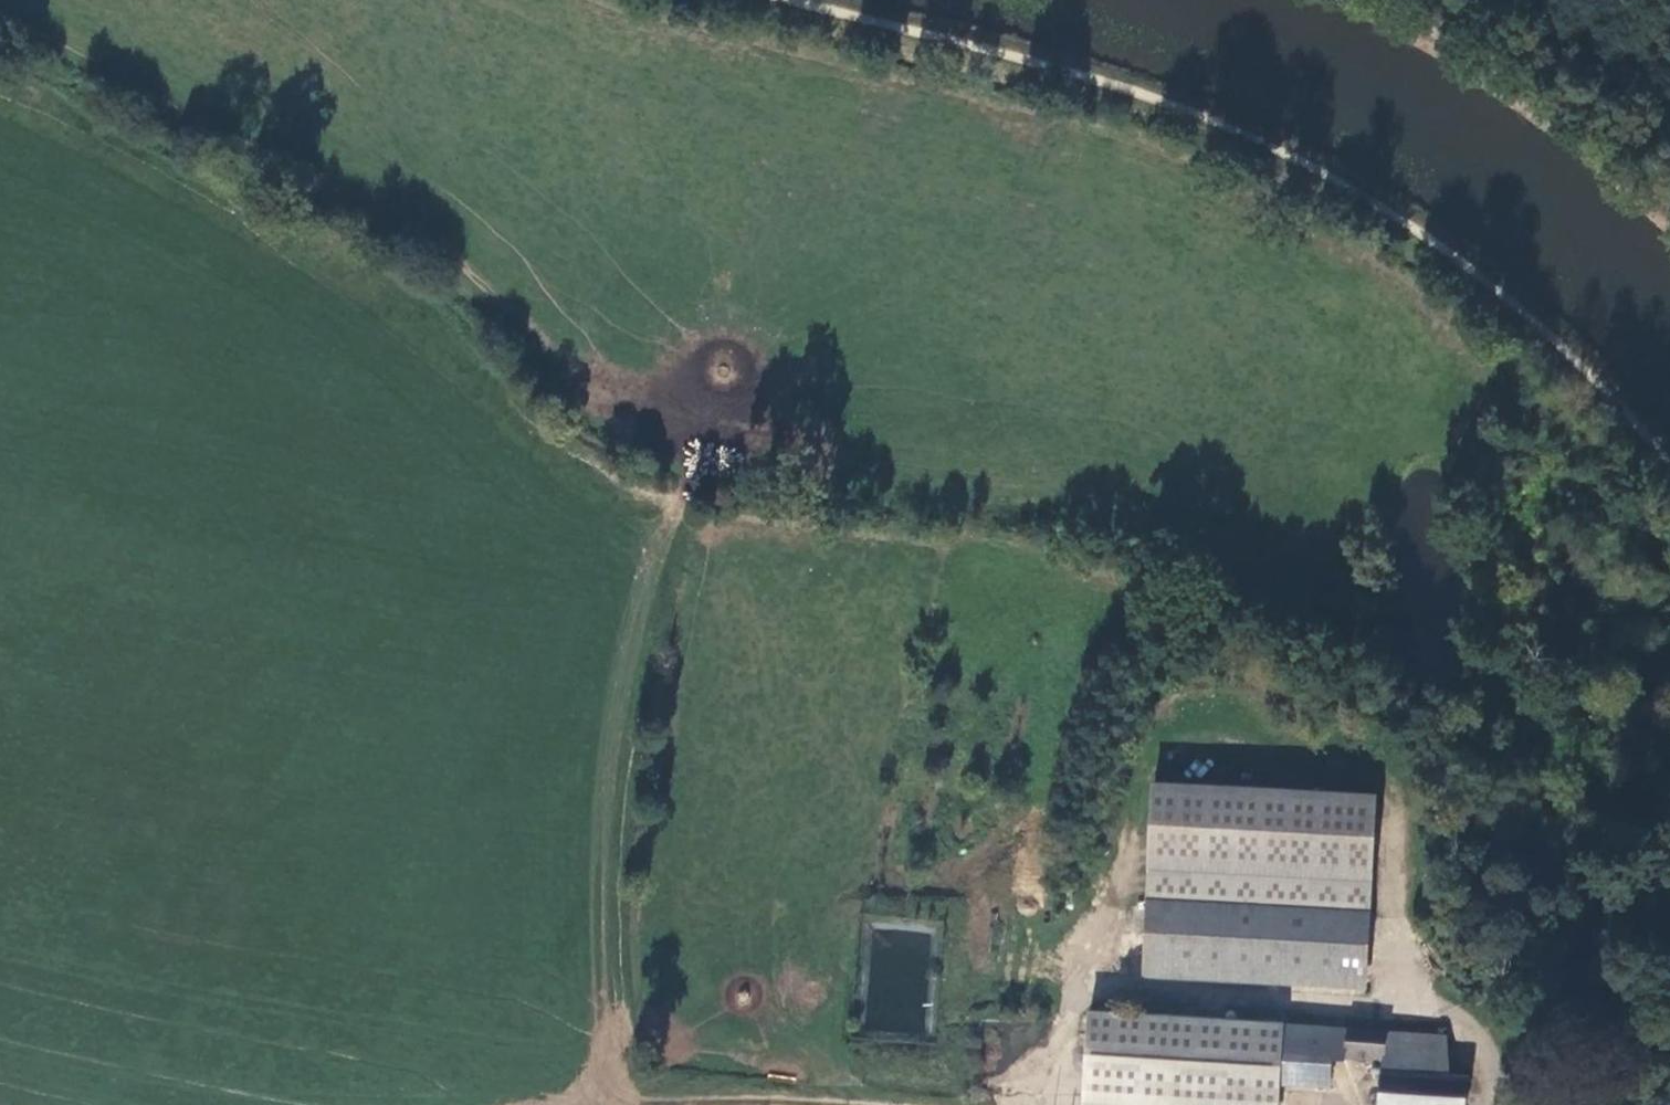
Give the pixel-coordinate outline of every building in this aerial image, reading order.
[(1155,797),(1149,913),(1371,924),(1377,808),(1155,797)] [(1371,924),(1149,913),(1146,974),(1368,985),(1371,924)] [(1087,1013),(1082,1104),(1276,1104),(1277,1086),(1280,1036),(1280,1023),(1087,1013)] [(1280,1023),(1280,1036),(1324,1038),(1338,1039),(1337,1056),(1384,1058),(1385,1028),(1280,1023)] [(1384,1058),(1383,1074),(1454,1078),(1457,1032),(1385,1028),(1384,1058)] [(1280,1036),(1277,1086),(1321,1088),(1324,1038),(1280,1036)] [(1383,1074),(1381,1104),(1467,1104),(1468,1079),(1454,1078),(1383,1074)]
